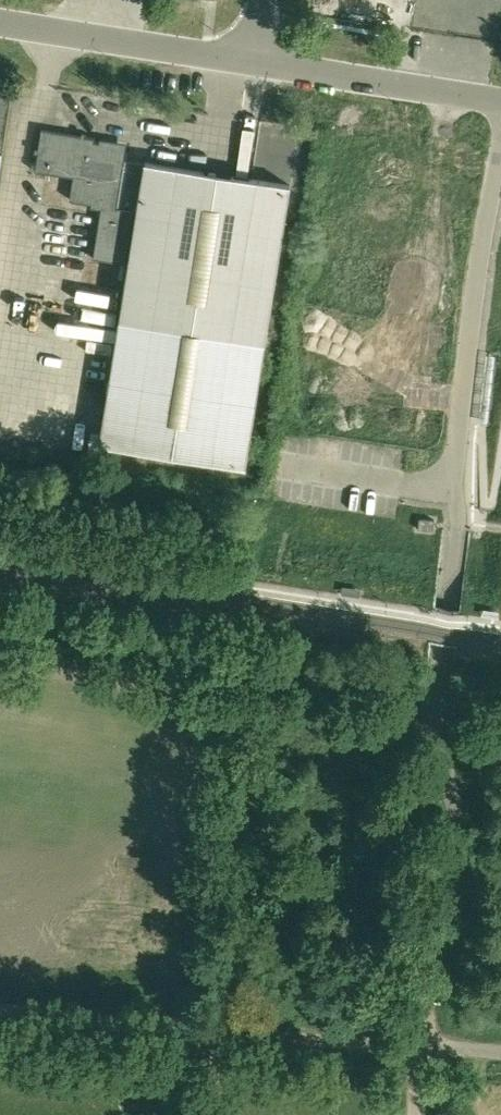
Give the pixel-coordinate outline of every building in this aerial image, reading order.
[(95,144),(95,142),(95,141),(42,133),(36,174),(77,180),(73,204),(102,209),(95,257),(126,262),(133,213),(139,214),(146,166),(111,161),(113,146),(95,144)] [(291,185),(146,164),(146,166),(139,214),(99,447),(244,471),(266,343),(291,185)] [(419,529),(434,531),(435,520),(420,518),(419,529)]
